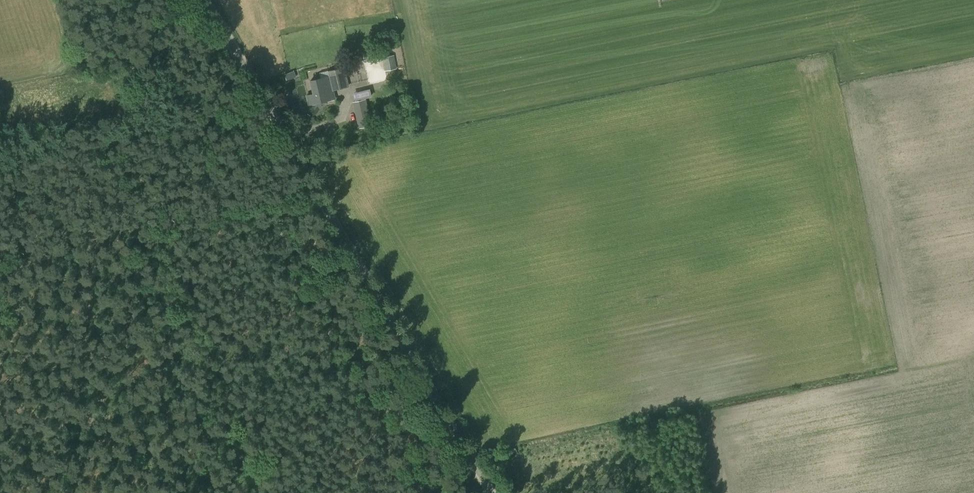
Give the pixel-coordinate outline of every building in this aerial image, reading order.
[(369,51),(363,53),(365,62),(371,61),(369,51)] [(393,55),(382,57),(382,58),(385,70),(396,68),(393,55)] [(309,103),(334,98),(332,90),(349,86),(344,67),(328,71),(330,76),(311,81),(314,94),(307,95),(309,103)]
